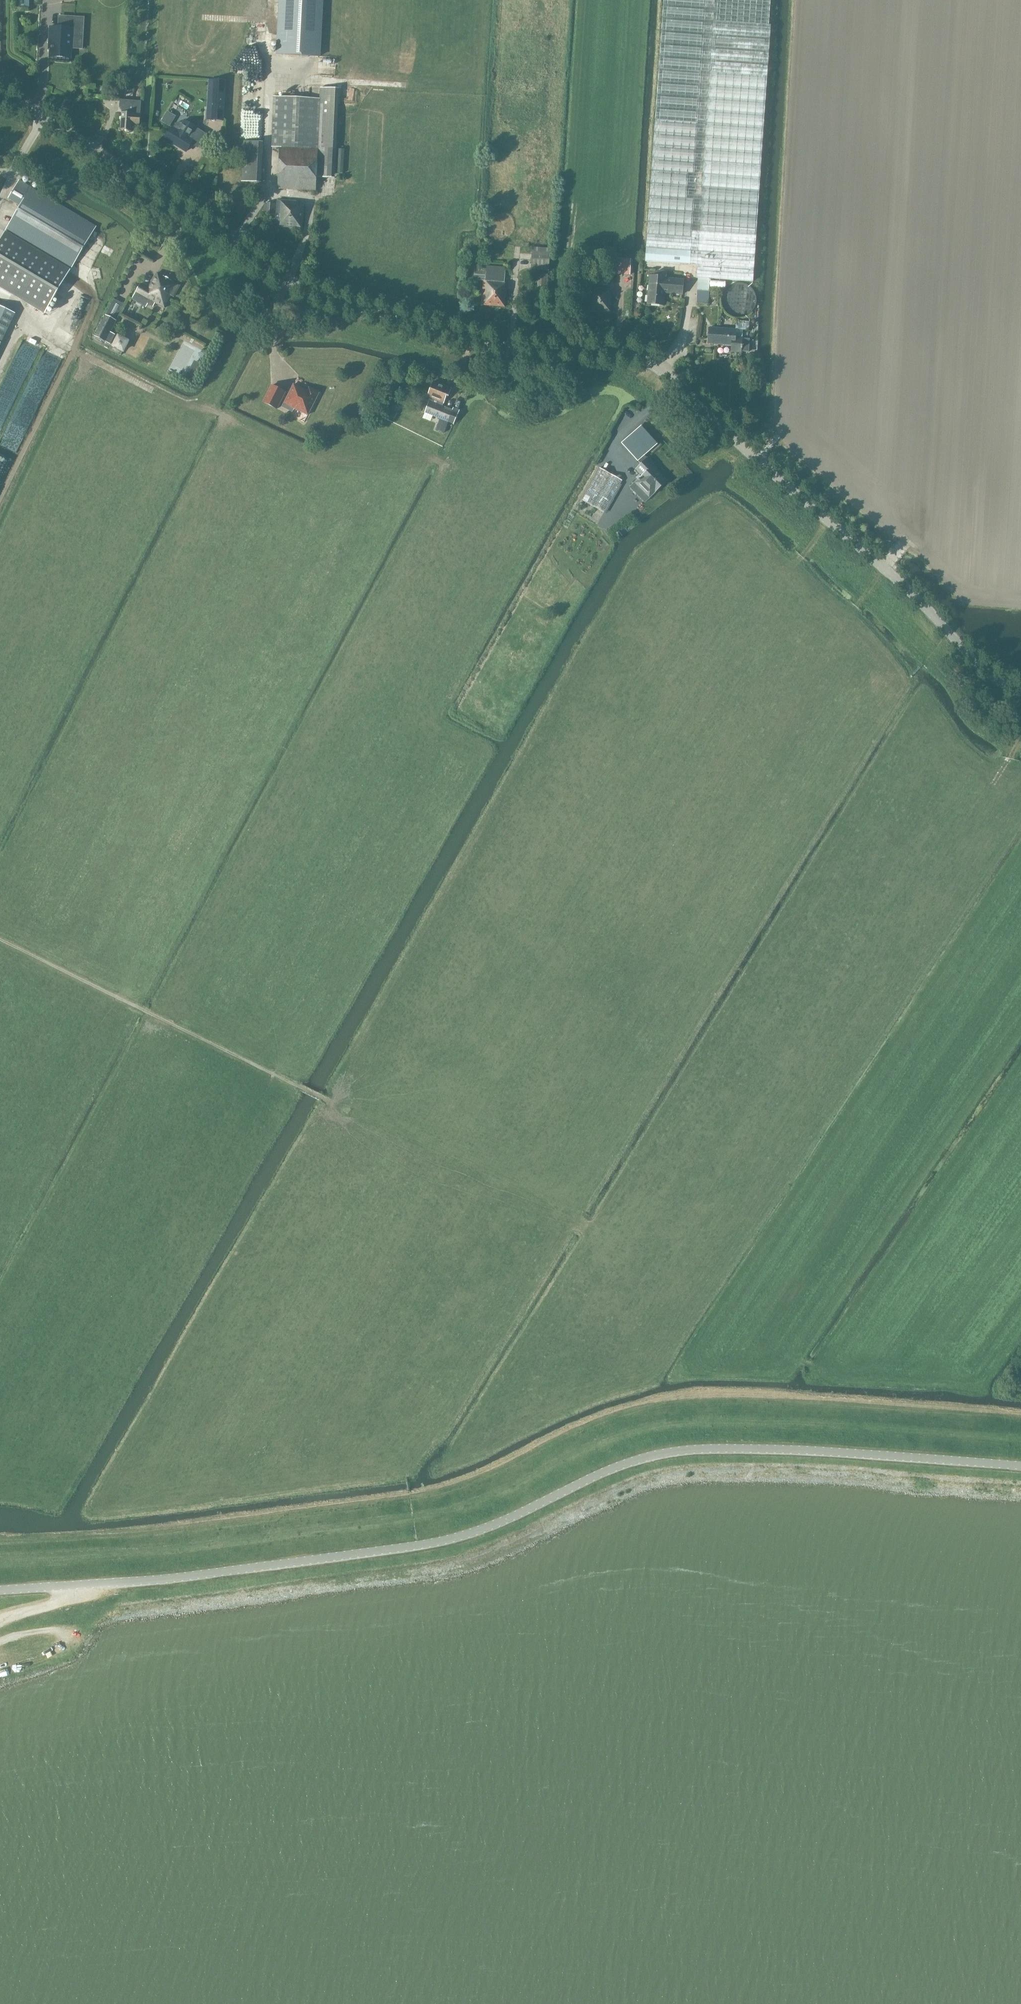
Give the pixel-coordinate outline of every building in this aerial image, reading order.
[(29,0),(17,0),(17,8),(29,8),(29,0)] [(278,55),(319,57),(321,0),(281,0),(278,55)] [(661,30),(656,107),(651,184),(645,261),(697,265),(696,277),(754,281),(759,191),(764,114),(771,25),(769,25),(771,0),(663,0),(661,30)] [(56,25),(58,25),(90,27),(92,6),(57,4),(56,25)] [(50,45),(49,56),(71,58),(72,47),(73,47),(74,27),(49,26),(48,45),(50,45)] [(259,89),(259,77),(243,77),(243,89),(259,89)] [(213,80),(211,120),(224,120),(226,80),(213,80)] [(171,100),(181,107),(186,100),(177,93),(171,100)] [(280,148),(318,150),(320,98),(274,96),(272,147),(280,147),(280,148)] [(119,108),(123,108),(122,113),(121,130),(133,131),(134,124),(140,124),(141,114),(140,114),(141,101),(120,99),(119,108)] [(206,134),(196,128),(196,127),(184,120),(182,123),(181,122),(179,122),(177,123),(175,124),(173,128),(172,127),(164,140),(174,145),(175,143),(187,150),(191,144),(198,147),(206,134)] [(264,185),(265,144),(245,143),(244,184),(264,185)] [(318,150),(280,148),(278,188),(316,190),(317,177),(318,150)] [(46,311),(96,226),(31,189),(32,187),(19,180),(8,198),(21,206),(0,240),(0,284),(46,311)] [(296,204),(296,202),(277,200),(276,219),(272,219),(271,227),(302,229),(304,205),(296,204)] [(514,229),(514,227),(514,225),(513,222),(511,219),(510,217),(507,215),(504,214),(502,214),(500,214),(497,215),(495,216),(493,218),(491,219),(490,222),(489,224),(489,227),(489,229),(489,232),(490,233),(492,236),(494,237),(496,239),(499,240),(501,240),(503,240),(506,239),(508,238),(510,236),(512,234),(513,232),(514,229)] [(532,258),(550,259),(550,248),(532,247),(532,258)] [(613,259),(612,273),(630,275),(631,261),(613,259)] [(530,269),(550,270),(550,260),(531,260),(530,269)] [(475,268),(474,280),(483,281),(481,305),(505,307),(507,289),(504,289),(506,268),(487,267),(486,269),(475,268)] [(147,303),(152,306),(155,302),(164,308),(171,295),(173,297),(180,285),(157,272),(148,287),(140,283),(135,291),(149,299),(147,303)] [(650,276),(648,305),(664,306),(665,292),(670,293),(670,294),(683,296),(684,280),(666,279),(667,272),(658,272),(657,277),(650,276)] [(537,295),(547,296),(548,274),(538,274),(537,295)] [(586,311),(610,312),(611,290),(588,288),(586,311)] [(709,305),(710,292),(698,291),(697,304),(709,305)] [(75,304),(83,304),(83,293),(75,293),(75,304)] [(1,343),(15,313),(0,305),(0,343),(1,343)] [(95,336),(106,342),(110,344),(115,334),(111,332),(116,321),(106,315),(95,336)] [(41,334),(25,328),(0,393),(0,442),(41,334)] [(710,329),(709,344),(732,346),(732,352),(749,353),(750,339),(736,338),(737,331),(710,329)] [(113,346),(123,351),(129,341),(119,336),(113,346)] [(182,380),(192,385),(203,365),(193,360),(182,380)] [(429,401),(425,412),(440,418),(436,430),(444,433),(452,410),(442,406),(447,394),(449,395),(451,388),(433,381),(426,400),(429,401)] [(293,385),(283,403),(307,415),(318,393),(308,388),(305,394),(300,391),(301,389),(293,385)] [(262,402),(276,409),(284,393),(271,386),(262,402)] [(44,389),(40,388),(27,387),(25,398),(34,399),(35,393),(43,394),(44,389)] [(641,426),(621,443),(638,462),(639,461),(641,464),(647,458),(645,456),(657,445),(641,426)] [(3,476),(10,460),(0,457),(0,475),(3,476)] [(642,476),(636,482),(651,497),(667,481),(652,466),(654,464),(647,458),(641,464),(636,469),(642,476)] [(582,500),(604,512),(622,480),(600,468),(582,500)] [(872,671),(872,681),(882,681),(882,672),(872,671)] [(814,733),(825,723),(815,712),(804,723),(814,733)] [(795,727),(791,734),(806,744),(810,736),(795,727)] [(789,747),(797,753),(803,746),(795,739),(789,747)] [(812,754),(808,759),(818,767),(822,762),(812,754)] [(583,1141),(581,1133),(567,1136),(568,1144),(583,1141)] [(392,1385),(385,1397),(391,1400),(398,1388),(392,1385)]
